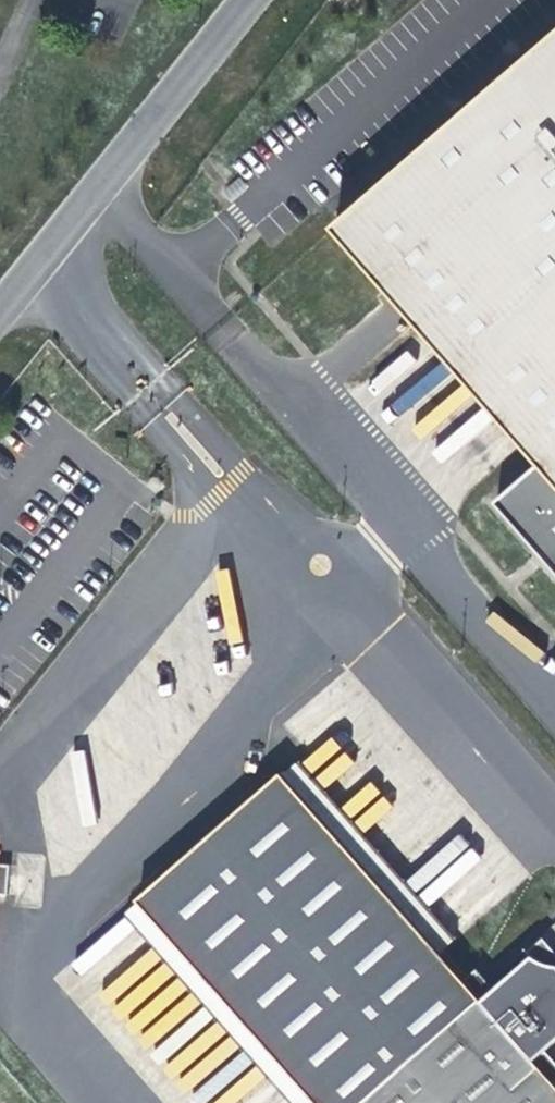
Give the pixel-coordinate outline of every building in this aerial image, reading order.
[(341,231),(547,464),(500,505),(554,567),(554,42),(341,231)] [(302,763),(324,786),(352,760),(330,737),(302,763)] [(530,1060),(554,1038),(554,967),(539,949),(478,1001),(283,777),(138,903),(312,1102),(554,1102),(554,1089),(530,1060)] [(370,780),(339,808),(361,832),(391,805),(370,780)]
